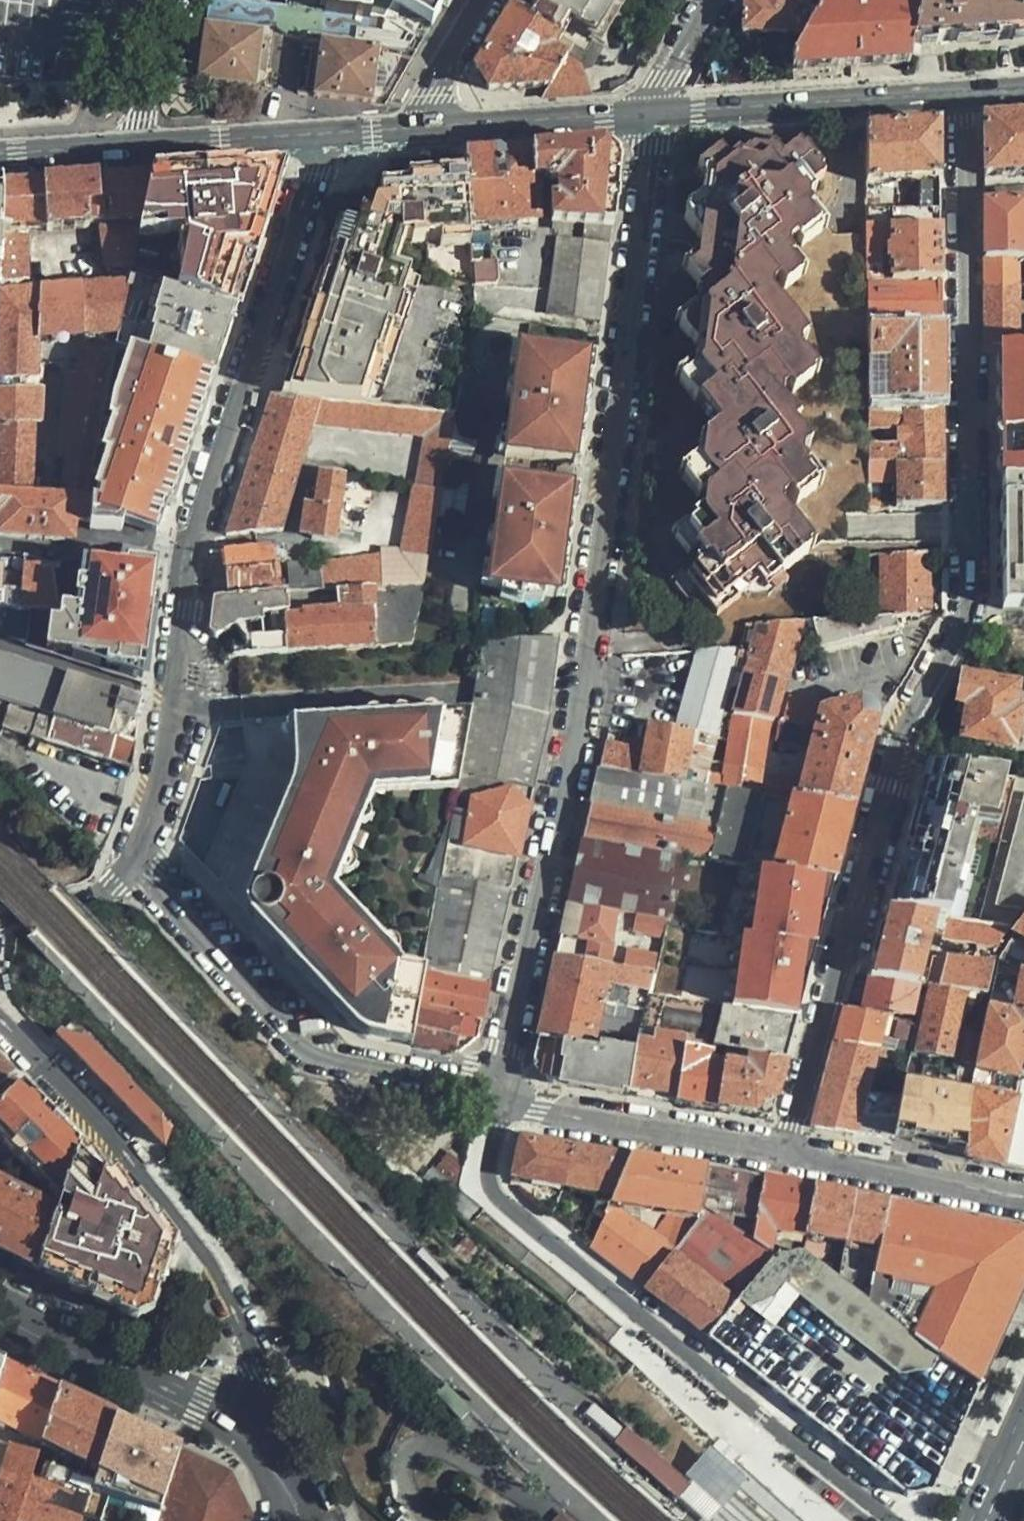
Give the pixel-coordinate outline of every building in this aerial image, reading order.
[(381,18),(401,0),(248,0),(381,18)] [(446,20),(458,0),(417,0),(446,20)] [(513,8),(561,37),(571,22),(597,36),(617,0),(518,0),(513,8)] [(745,34),(805,33),(806,0),(746,0),(745,34)] [(913,46),(921,2),(863,5),(863,0),(844,0),(844,6),(821,7),(792,58),(793,70),(846,66),(910,62),(913,46)] [(921,2),(913,46),(944,44),(1023,39),(1023,0),(921,0),(921,2)] [(574,44),(561,37),(513,8),(478,70),(489,92),(520,90),(548,88),(565,60),(574,44)] [(261,34),(215,29),(205,28),(199,80),(254,88),(255,77),(261,34)] [(373,89),(378,59),(379,50),(322,42),(319,63),(316,95),(371,102),(373,89)] [(614,93),(618,90),(617,84),(588,85),(581,68),(565,60),(548,88),(544,98),(614,93)] [(1021,117),(984,119),(987,174),(1023,172),(1023,117),(1021,117)] [(905,126),(866,128),(867,219),(867,226),(940,226),(940,181),(939,125),(905,126)] [(868,421),(868,406),(868,333),(868,281),(867,240),(843,240),(817,239),(808,228),(812,225),(799,208),(802,206),(793,194),(801,187),(804,192),(811,185),(813,187),(827,177),(821,168),(824,167),(808,146),(804,148),(800,142),(772,162),(768,157),(759,163),(749,151),(733,163),(720,148),(699,164),(721,193),(708,203),(703,195),(686,207),(689,211),(684,215),(699,234),(704,230),(714,242),(701,253),(698,249),(684,259),(705,284),(712,279),(723,294),(703,308),(698,305),(680,319),(701,346),(706,342),(718,357),(704,368),(698,362),(682,373),(701,398),(724,381),(735,391),(766,369),(807,420),(868,421)] [(544,151),(540,151),(542,180),(551,180),(554,221),(612,227),(619,168),(612,157),(606,147),(580,148),(563,149),(544,151)] [(483,154),(466,155),(467,176),(470,229),(474,285),(493,285),(498,281),(497,259),(491,255),(491,227),(538,222),(534,181),(542,180),(540,151),(511,153),(501,153),(483,154)] [(216,305),(233,312),(274,188),(266,179),(257,170),(222,172),(150,176),(143,212),(130,278),(172,292),(216,305)] [(98,430),(115,349),(130,278),(143,212),(150,176),(80,181),(56,182),(38,183),(5,185),(5,216),(3,256),(0,296),(0,495),(30,497),(37,371),(78,367),(61,499),(83,501),(98,430)] [(334,252),(318,247),(281,354),(287,358),(275,395),(319,399),(347,401),(398,407),(431,411),(470,299),(393,272),(402,244),(410,243),(410,246),(425,244),(425,243),(468,240),(468,229),(470,229),(467,176),(410,180),(410,190),(381,192),(380,203),(374,202),(370,215),(358,215),(352,229),(343,228),(334,252)] [(816,191),(813,187),(811,185),(804,192),(801,187),(793,194),(802,206),(799,208),(812,225),(808,228),(817,239),(843,240),(867,240),(867,234),(834,234),(821,219),(812,207),(816,191)] [(985,192),(985,205),(1023,202),(1023,190),(985,192)] [(985,205),(985,261),(1017,259),(1023,259),(1023,202),(985,205)] [(940,226),(867,226),(867,234),(867,240),(868,281),(882,280),(882,249),(888,249),(888,262),(893,262),(893,280),(913,280),(940,281),(940,226)] [(599,323),(609,248),(558,239),(545,314),(599,323)] [(1017,259),(985,261),(986,347),(1001,347),(1018,346),(1017,259)] [(115,349),(144,358),(160,363),(189,371),(212,378),(233,312),(216,305),(172,292),(130,278),(115,349)] [(941,331),(940,281),(913,280),(893,280),(882,280),(868,281),(868,333),(941,331)] [(942,406),(941,331),(868,333),(868,406),(942,406)] [(1001,347),(1002,468),(1002,481),(1023,481),(1023,346),(1018,346),(1001,347)] [(146,439),(189,448),(200,412),(136,395),(144,358),(115,349),(98,430),(146,439)] [(504,459),(574,468),(588,361),(518,352),(504,459)] [(574,468),(581,469),(595,362),(588,361),(574,468)] [(158,388),(204,403),(205,400),(212,378),(189,371),(160,363),(155,381),(158,388)] [(868,516),(868,508),(868,492),(868,481),(868,464),(868,447),(868,426),(868,421),(807,420),(766,369),(735,391),(724,381),(701,398),(696,403),(716,430),(700,445),(708,457),(700,464),(698,461),(678,475),(699,502),(709,494),(721,508),(687,533),(685,530),(672,539),(678,545),(701,545),(699,553),(697,572),(693,600),(698,596),(716,618),(760,585),(767,594),(784,582),(781,575),(825,543),(848,544),(848,527),(849,515),(868,516)] [(227,527),(226,534),(284,530),(294,490),(313,426),(319,399),(275,395),(269,395),(265,408),(260,423),(235,504),(227,527)] [(454,414),(431,411),(398,407),(347,401),(319,399),(313,426),(425,438),(417,488),(440,491),(454,414)] [(942,436),(942,406),(868,406),(868,421),(868,426),(896,427),(896,448),(868,447),(868,464),(894,464),(902,465),(942,465),(942,436)] [(165,506),(169,507),(172,499),(180,474),(189,448),(146,439),(98,430),(83,501),(89,501),(121,504),(146,504),(165,506)] [(894,481),(894,464),(868,464),(868,481),(894,481)] [(942,484),(942,465),(902,465),(901,499),(897,499),(897,507),(942,507),(942,484)] [(333,541),(342,476),(332,474),(317,473),(314,493),(310,492),(306,521),(310,522),(308,533),(312,534),(311,539),(333,541)] [(1001,608),(1023,609),(1023,481),(1002,481),(1002,492),(1001,507),(1001,608)] [(487,590),(557,599),(571,493),(501,483),(487,590)] [(404,586),(423,585),(440,491),(417,488),(414,487),(410,511),(406,534),(402,552),(381,550),(379,557),(318,565),(321,572),(321,590),(338,589),(404,586)] [(868,492),(868,508),(879,508),(879,492),(868,492)] [(557,599),(564,600),(577,494),(571,493),(557,599)] [(83,501),(61,499),(30,497),(0,495),(0,537),(71,543),(72,523),(81,522),(87,523),(89,501),(83,501)] [(161,536),(165,506),(146,504),(121,504),(89,501),(87,523),(87,531),(161,536)] [(701,545),(678,545),(689,560),(699,553),(701,545)] [(227,597),(288,592),(289,592),(288,572),(281,573),(279,551),(280,549),(224,554),(227,597)] [(56,612),(34,610),(31,650),(135,684),(139,660),(146,661),(160,559),(146,550),(77,560),(67,565),(61,571),(57,578),(56,582),(54,588),(55,595),(56,612)] [(930,586),(929,556),(882,557),(882,617),(893,617),(930,615),(930,586)] [(34,610),(56,612),(55,595),(51,565),(33,560),(30,558),(26,591),(0,588),(0,607),(34,610)] [(321,572),(318,565),(314,565),(288,564),(288,572),(289,592),(321,590),(321,572)] [(686,606),(693,600),(697,572),(686,580),(684,578),(671,587),(686,606)] [(250,639),(249,656),(394,648),(411,647),(423,585),(404,586),(338,589),(337,608),(316,610),(302,611),(302,617),(283,618),(283,637),(273,638),(260,638),(250,639)] [(208,636),(212,640),(236,628),(236,618),(258,616),(271,608),(289,598),(288,592),(227,597),(213,598),(208,636)] [(258,616),(260,638),(273,638),(271,608),(258,616)] [(882,617),(810,621),(819,650),(897,628),(893,617),(882,617)] [(803,622),(760,624),(734,716),(774,720),(803,622)] [(548,716),(559,639),(481,643),(473,701),(548,716)] [(740,647),(697,651),(677,729),(693,731),(716,735),(740,647)] [(132,768),(135,743),(120,741),(121,736),(129,733),(132,721),(138,722),(141,702),(0,655),(0,699),(77,724),(70,747),(132,768)] [(1015,747),(1021,711),(1013,710),(1017,686),(965,677),(962,701),(969,702),(966,720),(963,739),(1015,747)] [(820,719),(822,713),(817,711),(819,704),(788,699),(781,721),(820,727),(820,719)] [(510,891),(548,716),(473,701),(472,714),(461,781),(460,791),(444,877),(510,891)] [(827,728),(872,736),(876,721),(868,712),(859,702),(822,713),(820,719),(820,727),(821,727),(827,728)] [(369,1028),(416,1037),(427,969),(403,965),(397,959),(381,942),(334,893),(340,878),(349,858),(362,829),(369,814),(376,796),(373,788),(388,786),(388,796),(414,794),(413,784),(461,781),(472,714),(301,726),(303,744),(304,747),(305,755),(306,760),(306,767),(305,772),(305,777),(304,783),(303,790),(302,794),(301,798),(298,805),(262,893),(258,895),(255,897),(254,899),(253,899),(251,904),(250,912),(252,916),(256,920),(260,922),(265,923),(269,922),(369,1028)] [(820,727),(781,721),(777,738),(816,744),(821,727),(820,727)] [(645,750),(605,744),(599,770),(682,782),(690,743),(693,731),(677,729),(650,725),(645,750)] [(301,726),(295,726),(293,726),(289,728),(287,729),(286,735),(289,741),(293,743),(296,756),(296,772),(294,787),(291,800),(250,897),(253,899),(254,899),(255,897),(258,895),(262,893),(298,805),(301,798),(302,794),(303,790),(304,783),(305,777),(305,772),(306,767),(306,760),(305,755),(304,747),(303,744),(301,726)] [(863,772),(872,736),(827,728),(820,757),(814,756),(811,772),(815,774),(808,801),(854,809),(863,772)] [(690,743),(682,782),(706,786),(714,747),(690,743)] [(927,767),(922,786),(916,809),(901,863),(894,889),(888,912),(1011,927),(1023,912),(1023,779),(927,767)] [(682,782),(599,770),(583,840),(687,858),(706,861),(726,788),(706,786),(682,782)] [(795,799),(802,800),(806,784),(770,777),(765,795),(795,799)] [(460,791),(461,781),(413,784),(414,794),(460,791)] [(388,796),(388,786),(373,788),(376,796),(388,796)] [(851,819),(854,809),(808,801),(802,800),(795,799),(779,858),(750,853),(765,795),(726,788),(706,861),(762,871),(833,886),(841,857),(844,847),(851,819)] [(444,877),(460,791),(414,794),(388,796),(376,796),(369,814),(371,815),(372,817),(373,819),(373,823),(372,826),(370,827),(368,829),(364,829),(362,829),(349,858),(353,860),(354,862),(355,863),(356,865),(356,867),(356,869),(356,871),(354,875),(353,877),(349,878),(347,879),(346,879),(342,879),(340,878),(334,893),(381,942),(383,941),(384,940),(385,939),(388,938),(391,938),(394,938),(396,939),(398,941),(400,943),(401,945),(402,947),(402,950),(402,952),(401,955),(399,957),(397,959),(403,965),(427,969),(444,877)] [(371,815),(369,814),(362,829),(364,829),(368,829),(370,827),(372,826),(373,823),(373,819),(372,817),(371,815)] [(687,858),(583,840),(568,906),(669,923),(687,858)] [(353,860),(349,858),(340,878),(342,879),(346,879),(347,879),(349,878),(353,877),(354,875),(356,871),(356,869),(356,867),(356,865),(355,863),(354,862),(353,860)] [(808,949),(813,950),(816,930),(821,932),(827,911),(833,886),(762,871),(751,940),(808,949)] [(491,983),(510,891),(444,877),(427,969),(491,983)] [(669,923),(568,906),(556,958),(656,973),(668,927),(669,923)] [(1011,927),(888,912),(880,941),(873,967),(870,979),(920,986),(931,939),(998,945),(998,943),(1011,927)] [(260,922),(256,920),(255,923),(296,965),(364,1037),(415,1047),(416,1037),(369,1028),(269,922),(265,923),(260,922)] [(999,960),(1023,971),(1023,921),(999,960)] [(383,941),(381,942),(397,959),(399,957),(401,955),(402,952),(402,950),(402,947),(401,945),(400,943),(398,941),(396,939),(394,938),(391,938),(388,938),(385,939),(384,940),(383,941)] [(734,1008),(799,1018),(811,972),(805,971),(807,958),(808,949),(751,940),(744,939),(734,1008)] [(811,972),(817,950),(813,950),(808,949),(807,958),(805,971),(811,972)] [(966,992),(986,995),(995,955),(972,951),(969,964),(933,960),(927,987),(933,988),(966,992)] [(630,1041),(641,1043),(651,996),(656,973),(556,958),(538,1040),(595,1050),(598,1036),(607,1037),(626,1040),(630,1041)] [(1023,1073),(1023,1067),(1023,971),(999,960),(976,1065),(965,1119),(966,1155),(1004,1165),(1023,1073)] [(480,1034),(491,983),(427,969),(416,1037),(415,1047),(455,1055),(480,1034)] [(920,986),(870,979),(868,985),(865,998),(863,1005),(914,1012),(920,986)] [(933,988),(916,1055),(952,1062),(966,992),(933,988)] [(710,1053),(721,1006),(651,996),(641,1043),(630,1097),(676,1104),(686,1050),(710,1053)] [(726,1055),(787,1063),(789,1057),(790,1052),(793,1040),(796,1029),(799,1018),(734,1008),(721,1006),(710,1053),(726,1055)] [(837,1045),(877,1050),(905,1054),(911,1023),(845,1012),(839,1036),(837,1045)] [(78,1041),(64,1025),(53,1034),(120,1102),(135,1118),(162,1145),(167,1132),(160,1125),(161,1120),(82,1038),(78,1041)] [(957,1062),(969,1064),(976,1034),(964,1033),(957,1062)] [(626,1040),(607,1037),(606,1044),(625,1048),(626,1040)] [(551,1085),(630,1097),(641,1043),(630,1041),(628,1054),(601,1050),(600,1055),(594,1054),(595,1050),(538,1040),(533,1065),(551,1085)] [(828,1078),(825,1089),(865,1096),(877,1050),(837,1045),(835,1052),(831,1067),(828,1078)] [(676,1104),(717,1111),(726,1055),(710,1053),(686,1050),(676,1104)] [(785,1073),(787,1063),(726,1055),(717,1111),(725,1112),(756,1117),(777,1103),(780,1093),(782,1082),(785,1073)] [(894,1140),(966,1155),(965,1119),(976,1065),(969,1064),(957,1062),(952,1062),(916,1055),(904,1103),(894,1140)] [(14,1076),(0,1062),(0,1090),(14,1076)] [(1023,1073),(1004,1165),(1023,1168),(1023,1073)] [(81,1147),(55,1120),(23,1087),(0,1109),(0,1139),(56,1198),(65,1202),(81,1147)] [(821,1129),(894,1140),(904,1103),(865,1096),(825,1089),(823,1097),(816,1122),(816,1124),(817,1125),(817,1127),(819,1128),(821,1129)] [(566,1187),(573,1148),(522,1140),(515,1177),(566,1187)] [(57,1220),(39,1274),(53,1280),(63,1285),(65,1290),(71,1292),(87,1298),(89,1301),(111,1308),(113,1313),(128,1317),(142,1311),(152,1306),(174,1244),(81,1147),(65,1202),(57,1220)] [(631,1158),(573,1148),(566,1187),(614,1197),(631,1158)] [(708,1169),(631,1158),(614,1197),(612,1203),(700,1218),(708,1169)] [(764,1178),(708,1169),(700,1218),(754,1239),(764,1178)] [(816,1189),(764,1178),(754,1239),(779,1257),(784,1234),(808,1237),(816,1189)] [(857,1197),(816,1189),(808,1237),(846,1244),(857,1197)] [(39,1274),(57,1220),(0,1191),(0,1255),(39,1274)] [(889,1204),(857,1197),(846,1244),(879,1250),(889,1204)] [(591,1246),(647,1290),(678,1250),(612,1203),(591,1246)] [(889,1204),(879,1250),(868,1304),(982,1388),(999,1351),(1011,1324),(1018,1309),(1023,1295),(1023,1231),(901,1206),(889,1204)] [(754,1239),(700,1218),(678,1250),(647,1290),(708,1339),(779,1257),(754,1239)] [(449,1276),(422,1248),(416,1254),(443,1281),(449,1276)] [(957,1444),(982,1388),(868,1304),(804,1253),(779,1257),(708,1339),(908,1498),(934,1494),(957,1444)] [(5,1367),(0,1386),(0,1421),(43,1442),(58,1393),(29,1378),(5,1367)] [(662,1424),(677,1407),(656,1386),(641,1403),(662,1424)] [(87,1407),(58,1393),(43,1442),(99,1469),(114,1419),(87,1407)] [(626,1435),(592,1405),(586,1413),(620,1443),(626,1435)] [(685,1444),(700,1428),(677,1407),(662,1424),(685,1444)] [(114,1419),(99,1469),(95,1481),(92,1492),(150,1520),(158,1520),(180,1452),(114,1419)] [(679,1481),(626,1435),(620,1443),(615,1448),(622,1454),(676,1500),(687,1488),(679,1481)] [(676,1500),(686,1508),(689,1511),(701,1520),(707,1520),(748,1476),(712,1445),(679,1481),(687,1488),(676,1500)] [(17,1520),(32,1476),(39,1454),(12,1446),(0,1481),(0,1520),(17,1520)] [(180,1452),(158,1520),(250,1520),(252,1517),(241,1496),(230,1475),(207,1464),(180,1452)] [(49,1468),(44,1481),(90,1497),(92,1492),(95,1481),(49,1468)] [(32,1476),(17,1520),(18,1520),(82,1520),(84,1515),(90,1497),(44,1481),(32,1476)] [(92,1492),(90,1497),(84,1515),(96,1520),(150,1520),(92,1492)] [(565,1513),(558,1520),(575,1520),(565,1513)]
